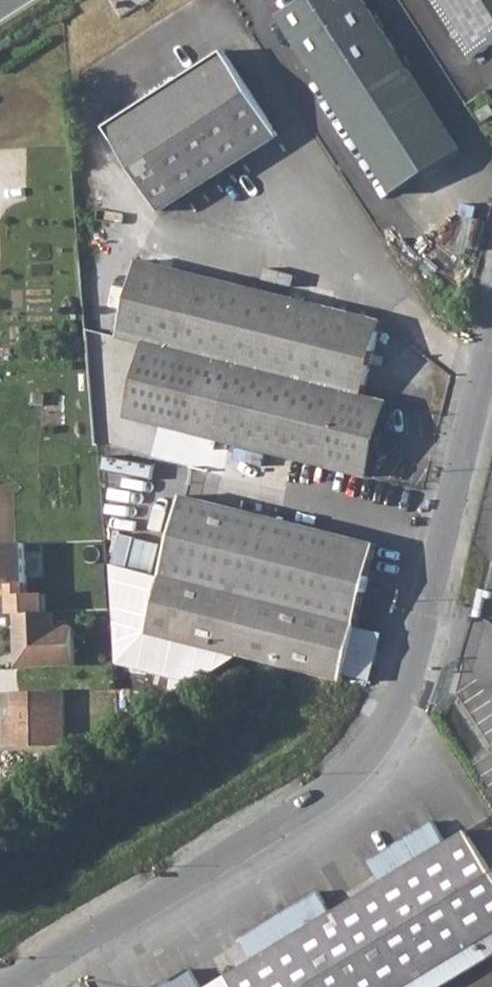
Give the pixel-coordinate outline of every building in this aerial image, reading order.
[(275,14),(392,194),(459,151),(362,0),(296,0),(275,14)] [(468,56),(491,41),(491,0),(432,0),(468,56)] [(221,51),(103,127),(157,210),(276,133),(221,51)] [(136,263),(127,303),(368,364),(380,322),(136,263)] [(368,364),(127,303),(119,338),(140,343),(121,417),(368,478),(386,404),(360,398),(368,364)] [(343,681),(356,625),(376,546),(182,499),(162,576),(148,632),(199,645),(244,656),(343,681)] [(22,654),(22,667),(74,665),(73,627),(53,628),(53,613),(45,613),(45,596),(27,596),(26,545),(0,546),(0,585),(10,585),(11,614),(16,614),(17,649),(22,654)] [(60,748),(59,693),(9,695),(9,719),(0,719),(0,749),(60,748)] [(491,931),(491,859),(472,826),(453,838),(441,817),(377,856),(389,877),(339,907),(326,887),(248,934),(261,955),(210,985),(197,964),(160,986),(401,986),(491,931)]
